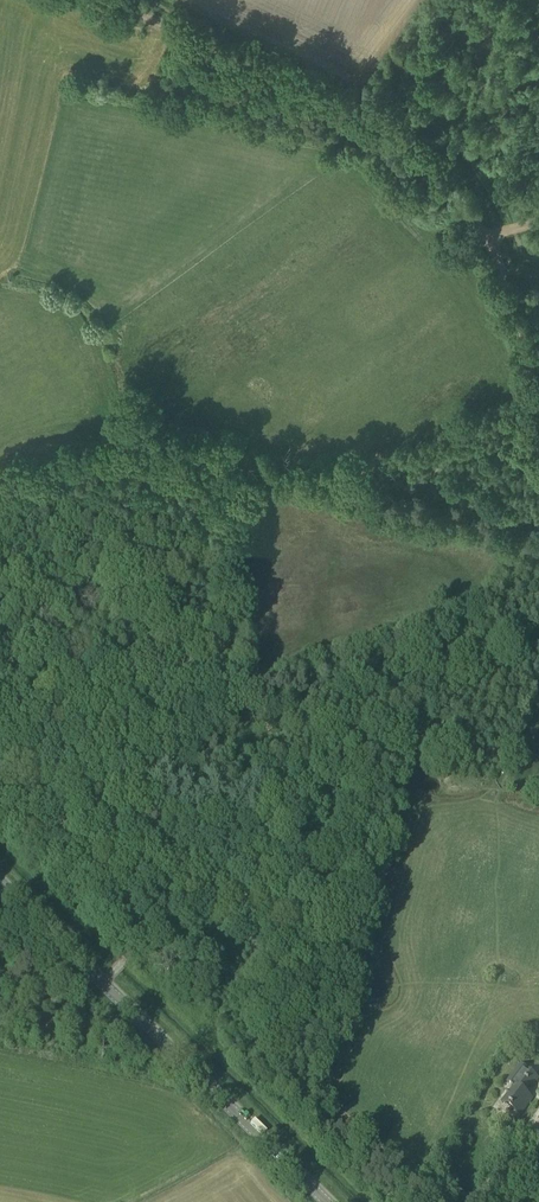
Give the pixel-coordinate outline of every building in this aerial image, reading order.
[(538,1079),(538,1077),(521,1064),(508,1082),(515,1088),(503,1103),(520,1116),(533,1099),(525,1093),(530,1085),(533,1087),(538,1079)]
